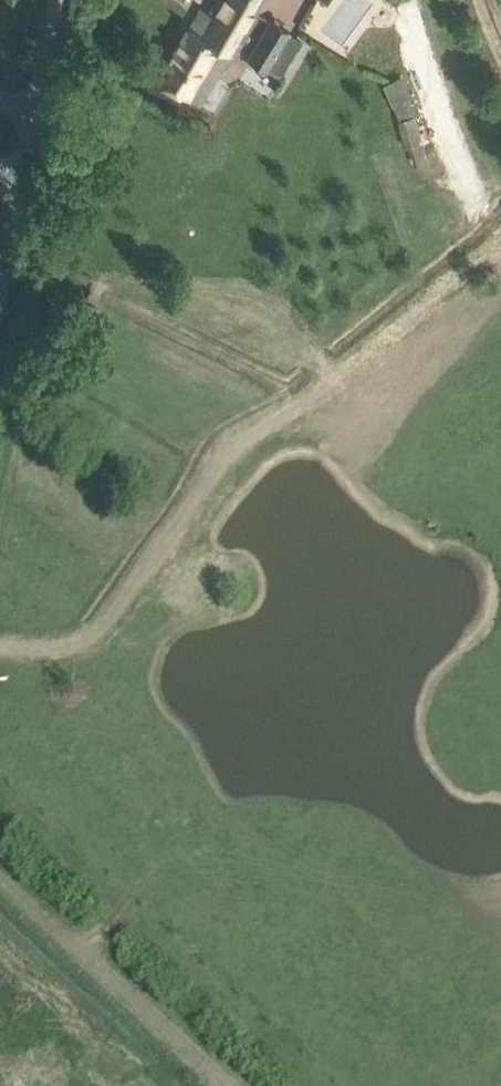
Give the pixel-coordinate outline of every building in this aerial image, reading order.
[(191,98),(214,61),(222,65),(229,53),(233,55),(262,0),(217,0),(198,31),(190,26),(158,77),(191,98)] [(269,68),(281,75),(302,41),(272,23),(250,60),(267,71),(269,68)] [(383,84),(397,112),(414,104),(401,76),(383,84)] [(399,119),(412,165),(427,161),(414,115),(399,119)]
